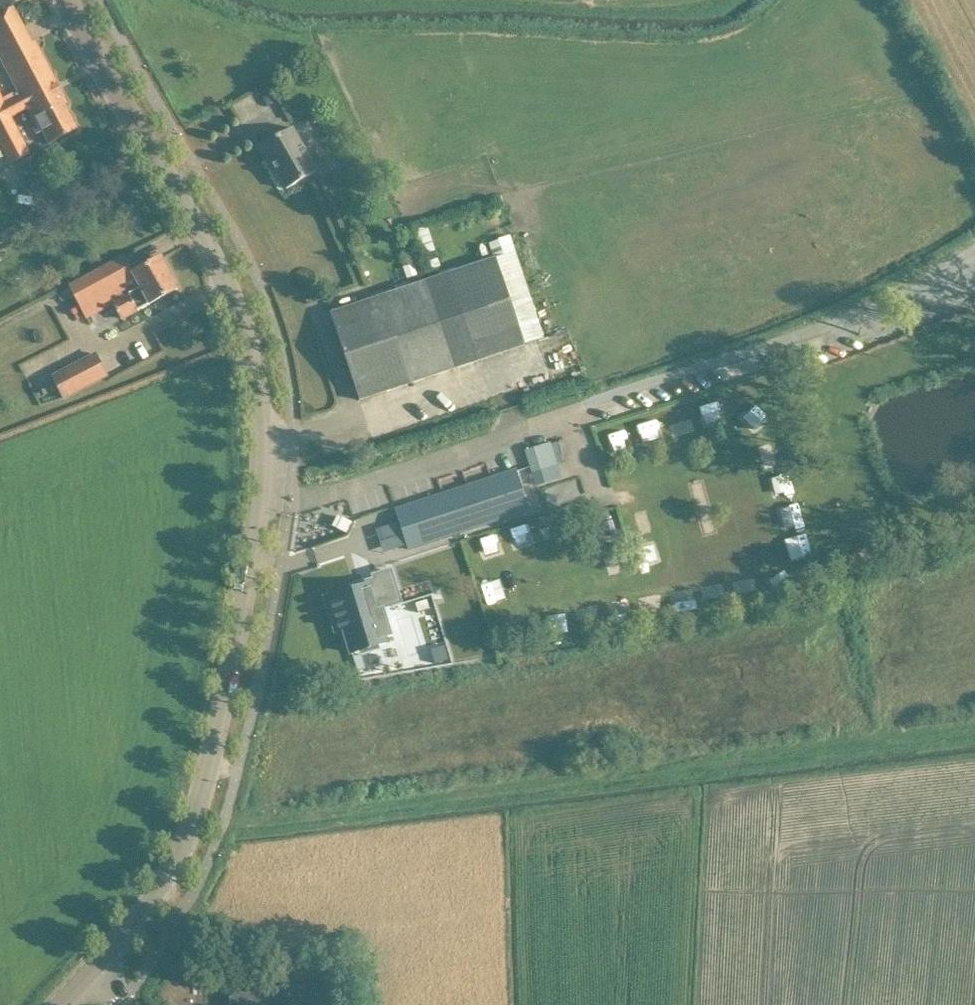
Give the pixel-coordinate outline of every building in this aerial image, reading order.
[(52,74),(36,43),(32,45),(13,8),(0,15),(0,56),(19,92),(15,94),(17,98),(4,105),(0,97),(0,142),(12,164),(30,154),(10,117),(27,108),(33,119),(31,121),(37,132),(42,129),(49,143),(77,129),(64,104),(67,103),(52,74)] [(294,127),(279,135),(261,145),(287,189),(318,171),(294,127)] [(516,251),(349,307),(330,313),(359,400),(546,338),(516,251)] [(124,258),(70,287),(86,317),(114,303),(122,319),(178,289),(161,258),(139,270),(137,267),(131,270),(124,258)] [(108,375),(97,353),(66,370),(77,392),(108,375)] [(703,402),(708,420),(724,416),(720,397),(703,402)] [(550,441),(525,449),(532,473),(558,465),(550,441)] [(396,510),(402,529),(409,549),(529,509),(516,470),(396,510)] [(794,504),(777,509),(783,527),(800,522),(794,504)] [(346,531),(351,522),(337,515),(332,524),(346,531)] [(486,563),(502,556),(493,534),(476,540),(486,563)] [(801,536),(789,539),(792,557),(805,554),(801,536)] [(485,605),(504,601),(499,580),(480,584),(485,605)] [(385,637),(392,635),(382,604),(384,603),(377,581),(325,597),(326,598),(334,595),(351,653),(387,642),(385,637)] [(229,993),(229,1004),(266,1004),(266,992),(229,993)]
